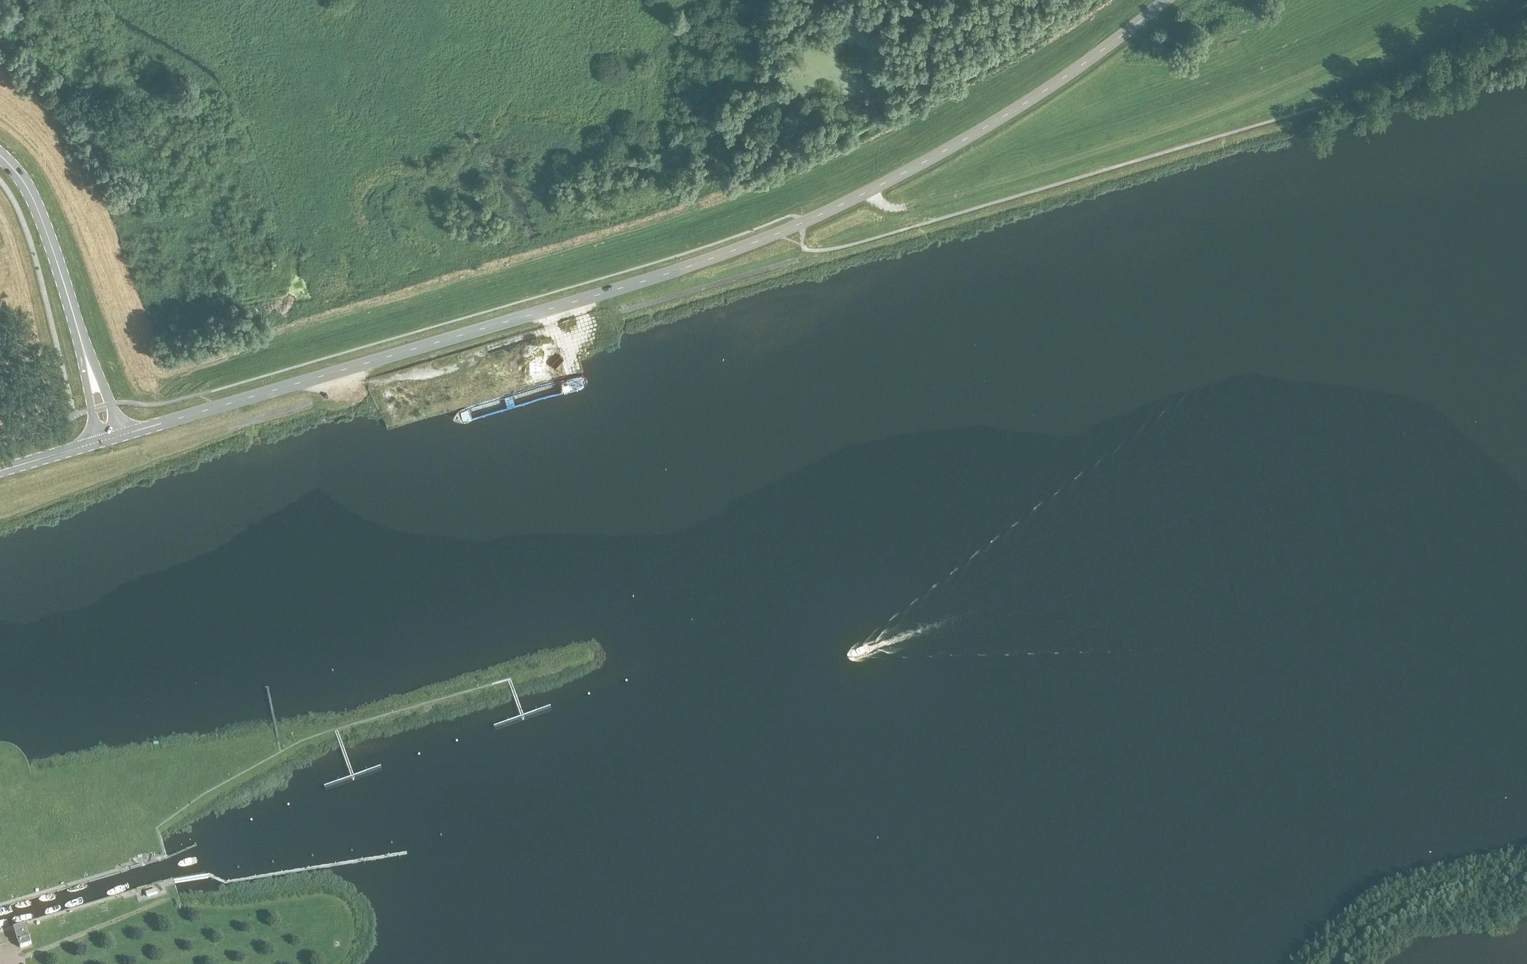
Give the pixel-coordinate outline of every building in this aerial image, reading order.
[(428,359),(429,367),(450,363),(448,356),(428,359)] [(94,411),(97,423),(107,421),(104,409),(94,411)] [(20,948),(23,947),(30,945),(28,938),(25,927),(15,930),(18,939),(20,948)]
